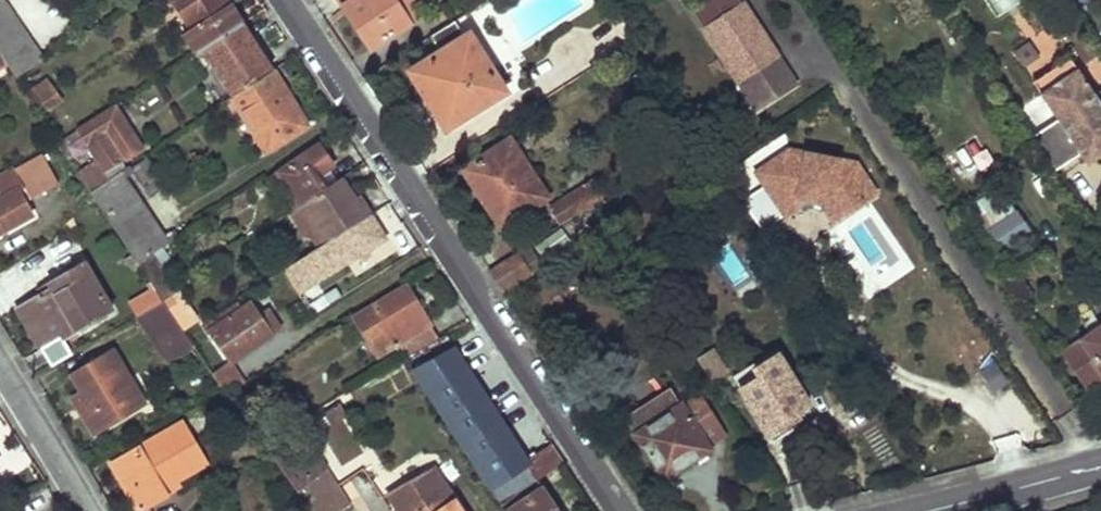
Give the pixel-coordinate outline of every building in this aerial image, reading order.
[(16,79),(44,61),(3,0),(0,0),(0,55),(16,79)] [(241,23),(226,0),(172,0),(191,31),(184,34),(196,54),(203,49),(241,23)] [(372,50),(409,24),(393,0),(340,0),(372,50)] [(409,24),(421,15),(411,0),(393,0),(409,24)] [(778,57),(740,0),(705,0),(690,10),(749,96),(760,98),(765,106),(797,84),(787,69),(774,71),(769,63),(778,57)] [(442,54),(412,73),(425,94),(431,90),(438,101),(432,105),(447,127),(503,91),(468,37),(465,39),(454,22),(431,37),(442,54)] [(203,49),(233,97),(272,71),(241,23),(203,49)] [(778,57),(769,63),(774,71),(787,69),(778,57)] [(1070,58),(1032,83),(1040,94),(1078,69),(1070,58)] [(1054,173),(1080,154),(1088,166),(1100,158),(1100,91),(1095,95),(1078,69),(1040,94),(1057,121),(1031,139),(1054,173)] [(272,71),(233,97),(266,150),(306,125),(272,71)] [(35,90),(49,110),(60,102),(45,82),(35,90)] [(438,101),(431,90),(425,94),(432,105),(438,101)] [(758,110),(765,106),(760,98),(749,96),(758,110)] [(58,143),(68,159),(73,155),(67,145),(81,136),(97,162),(78,174),(90,193),(110,180),(105,172),(124,161),(125,162),(144,149),(117,106),(58,143)] [(675,131),(684,145),(698,136),(689,123),(675,131)] [(950,152),(974,186),(998,169),(975,135),(950,152)] [(510,139),(463,169),(477,189),(482,186),(506,224),(547,198),(510,139)] [(278,172),(300,206),(325,189),(316,176),(332,166),(318,145),(278,172)] [(855,163),(788,150),(755,172),(780,211),(798,199),(799,193),(829,199),(828,204),(833,212),(846,203),(851,210),(875,193),(855,163)] [(38,155),(0,176),(0,231),(30,214),(18,192),(36,181),(40,188),(52,181),(38,155)] [(90,193),(137,264),(163,247),(177,237),(172,231),(162,237),(122,179),(132,172),(129,168),(110,180),(90,193)] [(268,179),(289,212),(300,206),(278,172),(268,179)] [(324,244),(371,215),(361,199),(356,202),(340,179),(325,189),(300,206),(324,244)] [(592,181),(551,207),(561,223),(602,197),(592,181)] [(477,189),(500,227),(506,224),(482,186),(477,189)] [(784,216),(800,205),(824,210),(832,222),(851,210),(846,203),(833,212),(828,204),(829,199),(799,193),(798,199),(780,211),(784,216)] [(992,236),(1003,252),(1030,234),(1016,214),(989,232),(992,236)] [(339,267),(386,238),(371,215),(324,244),(339,267)] [(979,218),(965,228),(977,247),(992,236),(989,232),(979,218)] [(563,232),(534,244),(540,260),(569,248),(563,232)] [(503,291),(530,274),(541,265),(528,245),(516,252),(517,253),(489,270),(503,291)] [(137,264),(153,287),(167,277),(163,269),(172,263),(163,247),(137,264)] [(61,337),(63,340),(112,312),(82,263),(37,288),(40,293),(22,303),(37,327),(31,331),(41,348),(61,337)] [(355,318),(377,357),(398,345),(406,356),(438,338),(406,287),(355,318)] [(183,332),(199,322),(207,317),(204,312),(197,317),(176,288),(160,298),(163,301),(183,332)] [(183,332),(163,301),(134,318),(165,365),(194,349),(183,332)] [(37,327),(22,303),(16,307),(31,331),(37,327)] [(231,361),(211,374),(217,383),(225,395),(228,393),(246,382),(232,362),(279,330),(268,313),(258,320),(249,307),(242,312),(237,305),(204,328),(211,337),(213,335),(231,361)] [(1064,353),(1088,388),(1100,379),(1100,328),(1064,353)] [(41,348),(52,366),(72,355),(63,340),(61,337),(41,348)] [(443,347),(412,370),(472,462),(510,436),(450,343),(443,347)] [(112,349),(70,374),(80,391),(70,396),(94,436),(141,408),(128,386),(132,383),(112,349)] [(711,353),(696,363),(708,382),(723,372),(711,353)] [(740,390),(768,437),(789,425),(785,419),(809,404),(779,355),(754,370),(759,378),(740,390)] [(146,405),(132,383),(128,386),(141,408),(146,405)] [(622,418),(663,480),(708,451),(706,447),(722,436),(697,398),(681,408),(668,388),(622,418)] [(111,464),(138,510),(167,494),(163,488),(175,481),(200,466),(185,441),(190,438),(181,423),(111,464)] [(310,510),(342,510),(348,507),(303,434),(270,456),(310,510)] [(526,461),(510,436),(472,462),(501,505),(515,495),(538,480),(526,461)] [(200,466),(205,463),(190,438),(185,441),(200,466)] [(563,464),(551,444),(526,461),(538,480),(555,469),(554,469),(553,468),(552,467),(552,466),(553,466),(554,467),(555,468),(556,469),(563,464)] [(432,468),(388,494),(399,510),(460,510),(432,468)] [(179,487),(175,481),(163,488),(167,494),(179,487)] [(541,490),(521,504),(515,495),(501,505),(505,510),(555,510),(541,490)]
